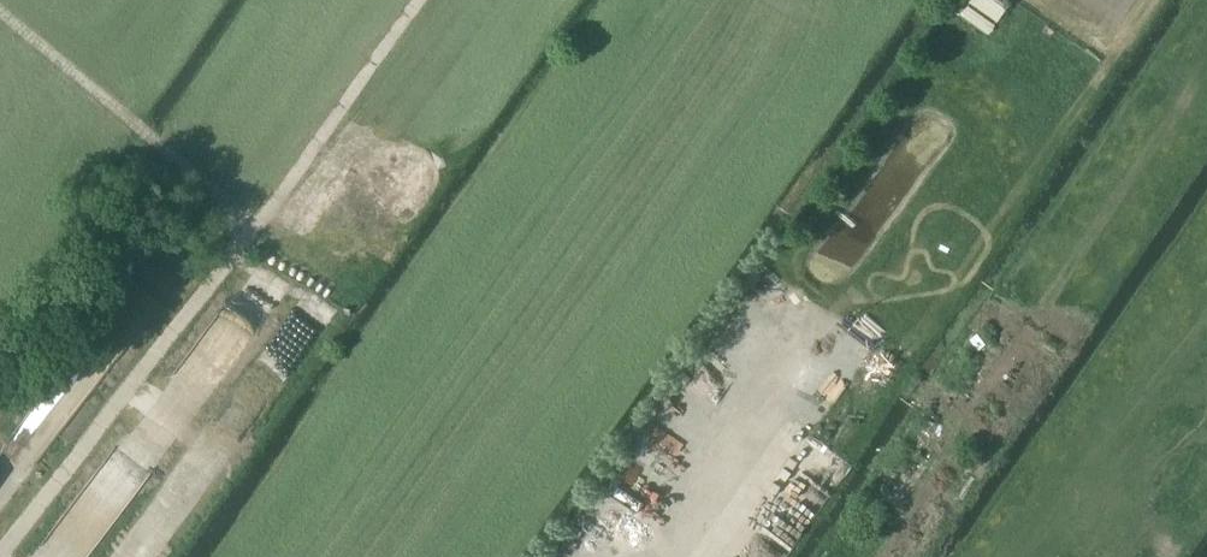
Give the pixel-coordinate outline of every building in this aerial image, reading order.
[(1009,0),(950,0),(947,5),(989,35),(1012,2),(1009,0)]
